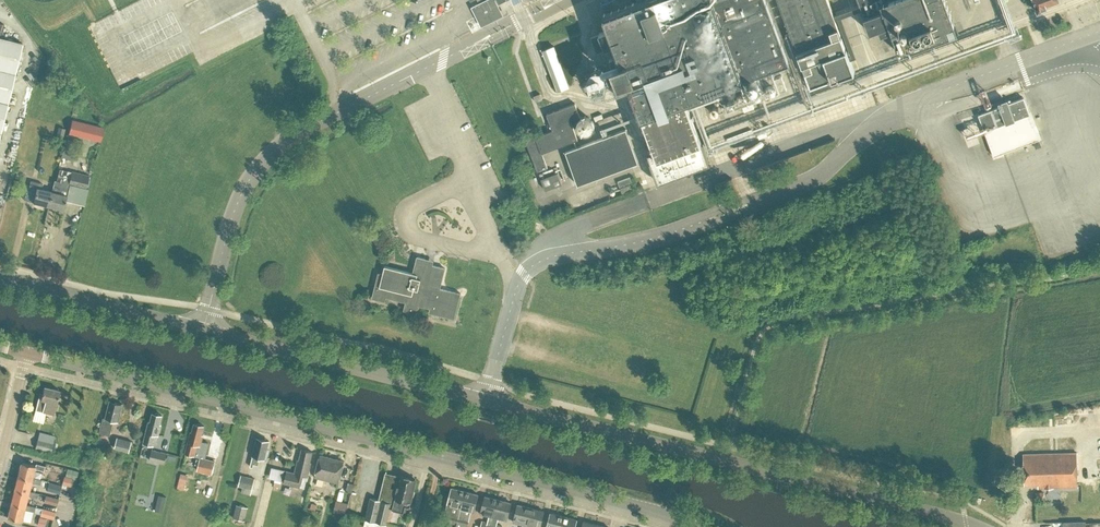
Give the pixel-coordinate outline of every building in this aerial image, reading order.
[(479,3),(472,6),(482,26),(504,15),(496,0),(478,0),(479,3)] [(658,182),(709,164),(686,99),(718,87),(727,111),(766,97),(757,72),(790,60),(768,0),(641,0),(606,13),(611,28),(592,34),(598,49),(610,45),(620,72),(619,72),(623,81),(639,124),(645,121),(655,150),(647,152),(658,182)] [(796,49),(797,49),(810,86),(854,70),(846,48),(840,34),(828,0),(778,0),(796,49)] [(870,31),(879,28),(881,33),(891,30),(897,45),(896,45),(899,54),(908,51),(908,50),(949,35),(949,36),(958,33),(955,24),(946,0),(858,0),(870,31)] [(1037,12),(1047,9),(1046,6),(1058,1),(1058,0),(1033,0),(1037,12)] [(145,45),(151,45),(151,34),(139,34),(140,50),(145,50),(145,45)] [(22,43),(0,37),(0,133),(22,43)] [(558,91),(570,87),(555,45),(544,50),(558,91)] [(1040,139),(1024,98),(978,115),(994,156),(1040,139)] [(536,171),(547,167),(541,152),(577,139),(570,119),(578,116),(574,104),(550,113),(556,128),(525,139),(536,171)] [(74,121),(73,136),(106,139),(108,124),(74,121)] [(576,183),(636,162),(624,128),(564,150),(576,183)] [(63,156),(76,159),(77,153),(64,150),(63,156)] [(51,191),(48,205),(63,209),(66,197),(83,201),(89,175),(59,168),(56,180),(54,179),(51,191)] [(558,173),(545,177),(543,173),(540,174),(546,190),(562,184),(558,173)] [(620,186),(631,182),(629,177),(618,181),(620,186)] [(41,188),(42,183),(30,180),(29,186),(27,185),(23,199),(48,205),(51,191),(41,188)] [(620,188),(622,193),(633,189),(631,184),(620,188)] [(461,293),(440,288),(445,267),(425,262),(426,258),(417,256),(413,273),(385,265),(383,274),(379,273),(373,297),(385,300),(386,296),(406,301),(404,309),(417,312),(419,304),(430,307),(429,312),(455,318),(461,293)] [(379,353),(378,359),(387,361),(389,355),(379,353)] [(38,397),(35,409),(53,414),(56,402),(56,403),(60,390),(44,386),(41,398),(38,397)] [(103,417),(99,432),(110,435),(114,420),(119,421),(122,411),(121,410),(123,403),(110,400),(106,418),(103,417)] [(159,426),(162,415),(153,412),(151,421),(149,420),(144,442),(154,445),(156,434),(159,435),(161,427),(159,426)] [(201,437),(204,425),(195,423),(193,431),(191,431),(185,453),(194,455),(197,444),(201,445),(203,437),(201,437)] [(132,440),(117,436),(114,448),(129,452),(132,440)] [(257,437),(253,455),(251,466),(253,466),(254,463),(259,464),(260,457),(267,458),(269,449),(267,448),(269,440),(257,437)] [(37,439),(35,447),(50,451),(53,443),(37,439)] [(168,452),(152,449),(149,460),(165,463),(168,452)] [(287,470),(284,482),(300,486),(303,475),(307,476),(311,463),(309,462),(312,451),(302,449),(300,460),(298,461),(295,472),(287,470)] [(1077,452),(1024,454),(1025,484),(1038,483),(1039,487),(1078,486),(1077,452)] [(320,454),(315,476),(339,482),(345,460),(320,454)] [(215,460),(200,456),(197,470),(212,474),(215,460)] [(23,461),(19,475),(33,479),(34,477),(36,468),(45,470),(46,465),(37,463),(37,465),(23,461)] [(179,482),(186,483),(188,474),(181,472),(179,482)] [(364,526),(368,526),(386,526),(392,502),(394,503),(392,509),(404,512),(405,505),(410,506),(416,479),(386,472),(379,499),(371,497),(364,526)] [(61,474),(59,482),(69,484),(71,476),(61,474)] [(255,477),(241,474),(238,485),(243,486),(241,492),(250,494),(255,477)] [(19,475),(16,489),(30,492),(30,490),(33,481),(41,484),(43,479),(34,477),(33,479),(19,475)] [(62,485),(47,481),(45,489),(60,493),(62,485)] [(445,514),(448,515),(447,521),(457,523),(465,490),(452,487),(445,514)] [(16,489),(12,503),(27,506),(27,504),(29,495),(38,497),(39,492),(30,490),(30,492),(16,489)] [(465,490),(457,523),(467,526),(469,517),(470,511),(473,511),(478,494),(465,490)] [(157,493),(152,508),(161,511),(165,496),(157,493)] [(59,498),(46,494),(45,501),(57,504),(59,498)] [(498,499),(485,495),(481,513),(489,516),(487,522),(482,520),(480,526),(491,526),(498,499)] [(331,510),(344,513),(346,502),(333,499),(331,510)] [(497,524),(498,518),(506,520),(511,502),(498,499),(491,526),(502,526),(502,525),(497,524)] [(12,503),(9,516),(23,520),(26,509),(35,511),(36,506),(27,504),(27,506),(12,503)] [(248,506),(236,504),(233,517),(245,519),(248,506)] [(523,524),(522,526),(526,526),(531,507),(518,504),(514,522),(523,524)] [(56,511),(43,507),(41,515),(55,519),(56,511)] [(531,526),(535,526),(540,526),(544,510),(531,507),(526,526),(531,526)] [(564,515),(551,512),(547,526),(561,526),(564,515)] [(577,519),(564,515),(561,526),(575,526),(577,519)]
